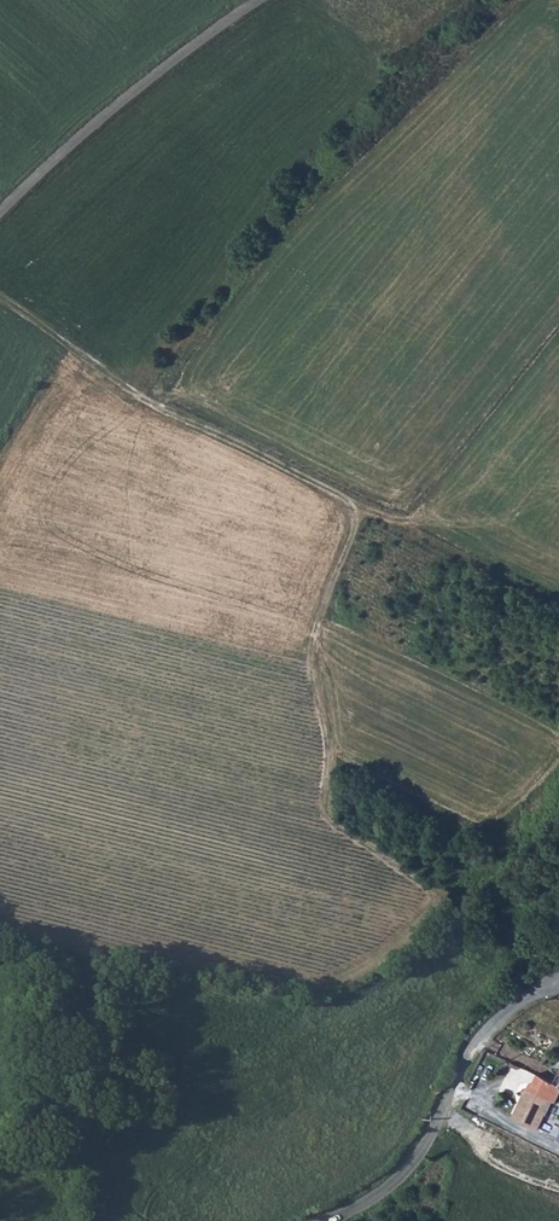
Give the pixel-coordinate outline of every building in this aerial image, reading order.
[(513,1123),(536,1135),(551,1106),(555,1108),(558,1100),(558,1091),(556,1089),(551,1087),(538,1080),(534,1089),(531,1088),(513,1123)]
